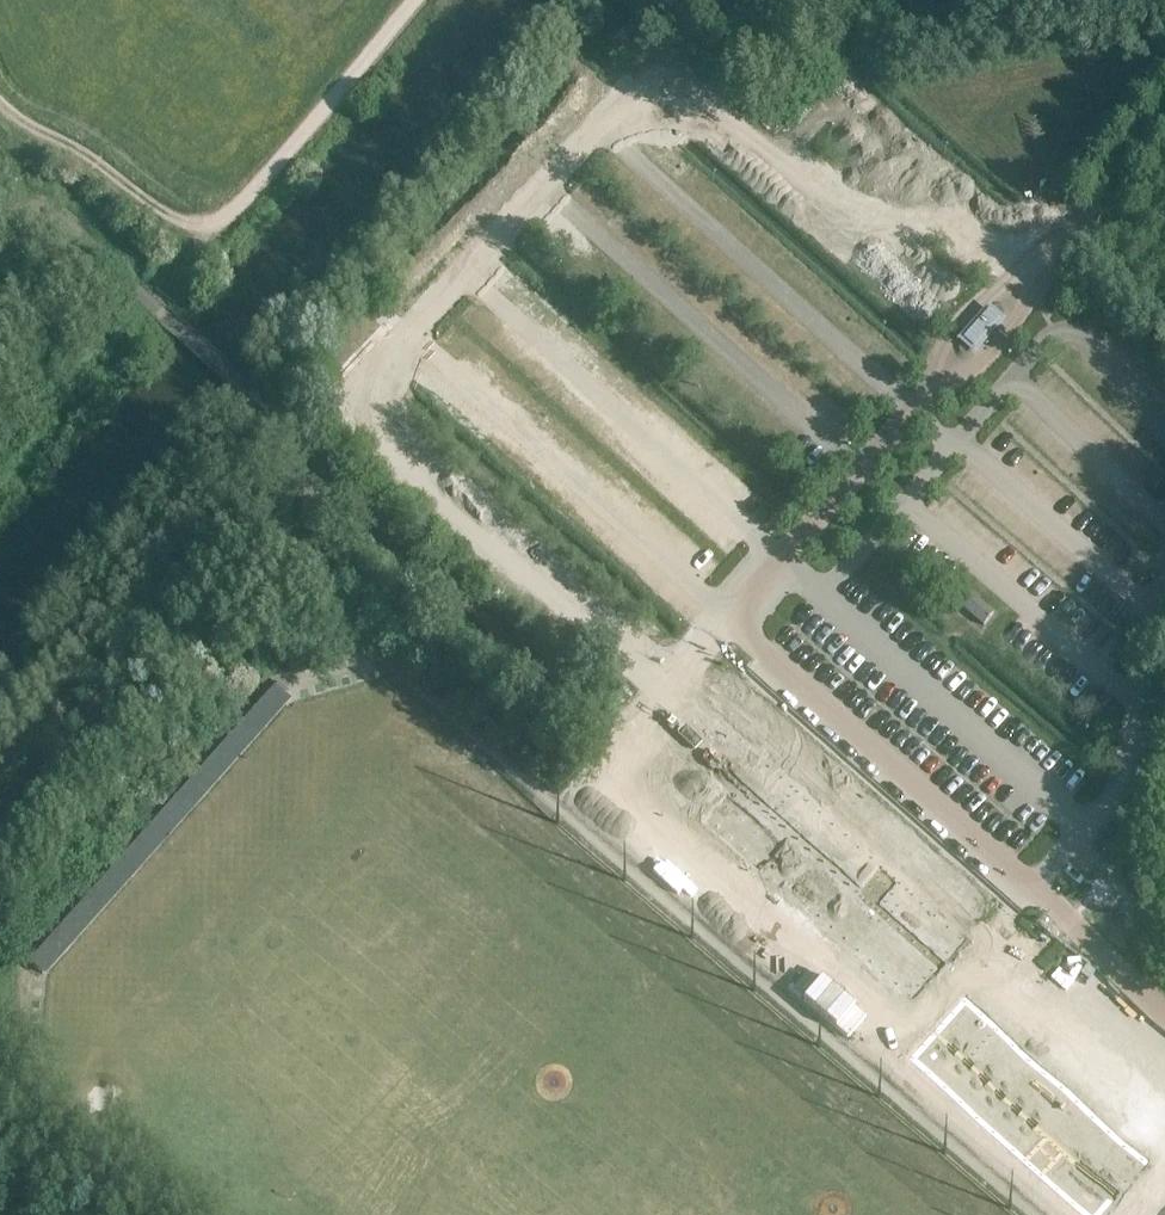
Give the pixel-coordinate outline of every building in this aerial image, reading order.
[(989,310),(964,339),(974,349),(1000,320),(989,310)] [(994,614),(966,590),(956,602),(984,626),(994,614)] [(266,708),(275,715),(288,697),(279,690),(266,708)] [(705,707),(705,708),(649,770),(648,771),(648,772),(648,773),(648,774),(649,775),(903,1002),(904,1002),(905,1002),(906,1002),(906,1001),(963,939),(963,938),(963,937),(963,936),(963,935),(962,935),(709,708),(708,707),(707,707),(706,707),(705,707)] [(1146,1163),(1147,1162),(1147,1161),(1147,1160),(1146,1159),(968,999),(967,999),(966,999),(965,999),(964,999),(964,1000),(962,1001),(955,1009),(935,1032),(908,1062),(907,1063),(907,1064),(907,1065),(907,1066),(908,1066),(930,1086),(1074,1214),(1099,1214),(1146,1163)]
